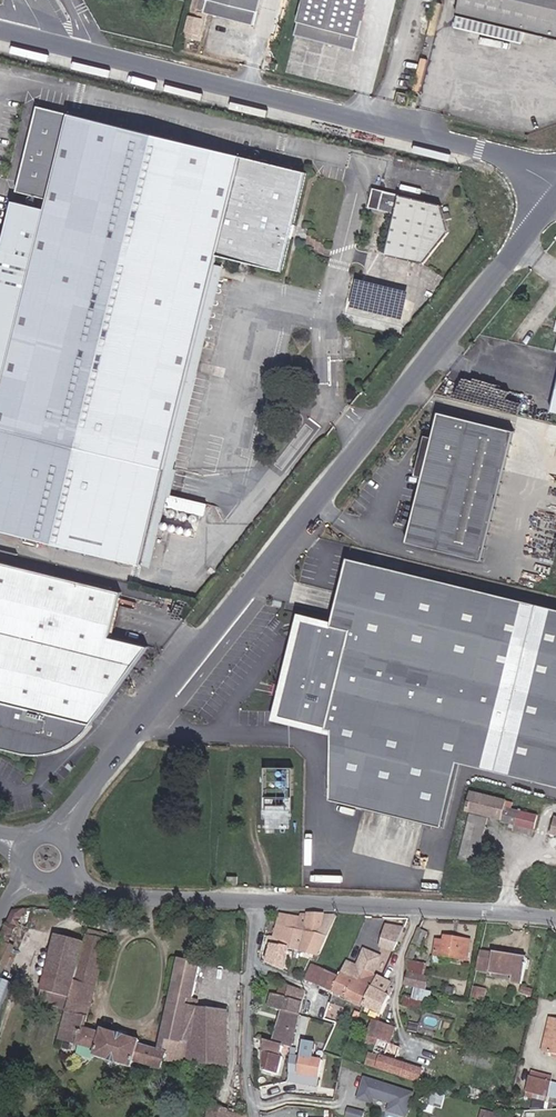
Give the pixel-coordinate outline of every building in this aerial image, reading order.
[(213,5),(234,11),(244,14),(258,18),(263,0),(214,0),(213,5)] [(358,45),(372,0),(308,0),(300,29),(358,45)] [(454,26),(518,43),(521,30),(555,39),(555,0),(461,0),(454,26)] [(213,5),(198,2),(191,26),(205,30),(206,29),(208,22),(208,21),(209,18),(210,17),(213,5)] [(276,63),(280,47),(272,45),(268,61),(276,63)] [(399,98),(414,102),(416,91),(401,87),(399,98)] [(54,194),(51,205),(45,204),(17,197),(3,246),(0,259),(0,528),(164,569),(212,379),(243,253),(307,267),(330,172),(69,110),(43,103),(22,185),(48,192),(54,194)] [(432,258),(456,227),(455,202),(375,181),(371,198),(400,206),(390,249),(432,258)] [(518,429),(442,410),(410,540),(486,559),(518,429)] [(353,554),(320,618),(306,614),(303,632),(291,645),(285,688),(295,721),(335,731),(333,800),(445,828),(461,763),(555,787),(555,604),(353,554)] [(75,748),(82,741),(88,734),(131,675),(151,646),(113,637),(118,616),(124,592),(1,561),(0,565),(0,752),(26,760),(38,761),(41,752),(56,755),(55,758),(68,752),(75,748)] [(295,819),(296,768),(268,768),(267,819),(295,819)] [(541,822),(514,814),(516,808),(474,796),(469,814),(505,824),(504,827),(518,830),(537,836),(541,822)] [(473,818),(460,863),(478,868),(491,823),(473,818)] [(537,836),(518,830),(517,836),(535,841),(537,836)] [(233,877),(232,886),(242,886),(242,877),(233,877)] [(292,953),(297,933),(300,916),(283,912),(276,940),(285,943),(283,952),(292,953)] [(307,934),(322,935),(327,914),(301,913),(300,916),(297,933),(307,934)] [(334,937),(336,934),(343,915),(327,914),(322,935),(334,937)] [(382,947),(400,953),(408,930),(390,924),(382,947)] [(90,937),(110,942),(113,931),(92,928),(90,937)] [(292,953),(302,955),(307,934),(297,933),(292,953)] [(46,987),(75,995),(89,942),(60,934),(46,987)] [(320,964),(334,937),(322,935),(307,934),(302,955),(320,958),(317,963),(320,964)] [(70,1015),(89,1020),(110,942),(90,937),(89,942),(75,995),(72,1005),(70,1015)] [(270,965),(288,973),(292,953),(283,952),(285,943),(276,940),(272,939),(270,951),(273,952),(270,965)] [(439,957),(472,963),(476,944),(454,939),(453,944),(449,944),(441,942),(439,957)] [(3,978),(15,948),(12,947),(1,942),(0,944),(0,977),(3,978)] [(520,986),(530,987),(535,960),(488,953),(485,973),(521,978),(520,986)] [(142,1063),(172,1069),(173,1064),(230,1063),(232,1011),(198,1008),(206,965),(183,960),(166,1050),(148,1046),(109,1036),(87,1031),(82,1029),(83,1026),(68,1022),(63,1043),(103,1053),(100,1062),(140,1072),(142,1063)] [(350,1000),(359,980),(346,974),(345,977),(318,965),(309,982),(350,1000)] [(350,1000),(369,1009),(383,979),(369,973),(365,983),(359,980),(350,1000)] [(410,987),(431,991),(433,978),(413,975),(410,987)] [(9,981),(1,979),(0,982),(0,1007),(3,1008),(9,981)] [(396,984),(383,979),(369,1009),(386,1017),(397,992),(393,990),(396,984)] [(292,1049),(302,1017),(307,1005),(290,999),(294,987),(285,984),(282,994),(277,992),(272,1010),(287,1015),(278,1045),(285,1047),(292,1049)] [(44,997),(72,1005),(75,995),(46,987),(44,997)] [(290,999),(307,1005),(310,994),(294,987),(290,999)] [(450,997),(456,999),(458,989),(451,987),(450,997)] [(475,1005),(487,1008),(489,993),(478,991),(475,1005)] [(445,1007),(454,1009),(456,1001),(446,999),(445,1007)] [(335,1024),(338,1015),(330,1013),(328,1022),(335,1024)] [(82,1029),(87,1031),(89,1020),(70,1015),(68,1022),(83,1026),(82,1029)] [(395,1046),(400,1029),(378,1022),(370,1047),(381,1050),(380,1055),(390,1058),(392,1059),(391,1061),(389,1061),(387,1060),(386,1062),(375,1059),(372,1068),(415,1081),(418,1070),(399,1064),(404,1048),(395,1046)] [(148,1046),(149,1043),(110,1033),(109,1036),(148,1046)] [(263,1070),(279,1074),(285,1047),(278,1045),(270,1042),(263,1070)] [(305,1060),(316,1062),(318,1047),(307,1046),(305,1060)] [(297,1077),(323,1080),(325,1063),(316,1062),(305,1060),(294,1059),(290,1083),(296,1084),(296,1081),(297,1077)] [(555,1099),(555,1082),(538,1079),(535,1094),(555,1099)] [(419,1099),(370,1084),(364,1104),(377,1109),(378,1103),(396,1109),(394,1116),(395,1116),(413,1116),(419,1099)] [(246,1099),(215,1093),(211,1116),(247,1116),(246,1099)] [(290,1101),(280,1099),(277,1116),(287,1116),(290,1101)] [(302,1102),(290,1101),(287,1116),(300,1116),(302,1102)]
